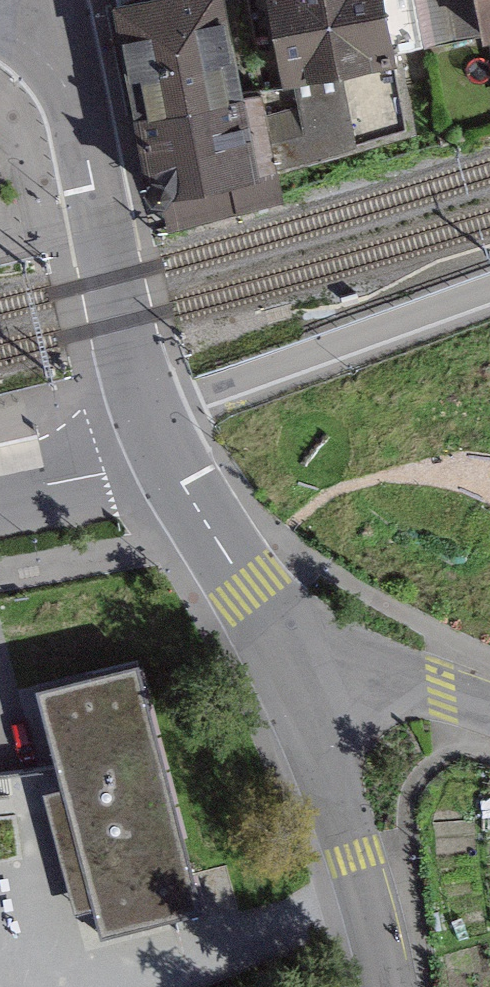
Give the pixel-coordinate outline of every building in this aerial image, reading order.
[(150,107),(275,80),(258,0),(127,0),(150,107)] [(289,77),(303,138),(489,110),(489,94),(478,48),(489,46),(489,0),(289,0),(306,74),(289,77)] [(173,191),(179,216),(313,179),(303,138),(289,77),(275,80),(150,107),(164,170),(161,185),(173,191)] [(57,763),(99,927),(204,900),(140,647),(34,673),(57,763)]
